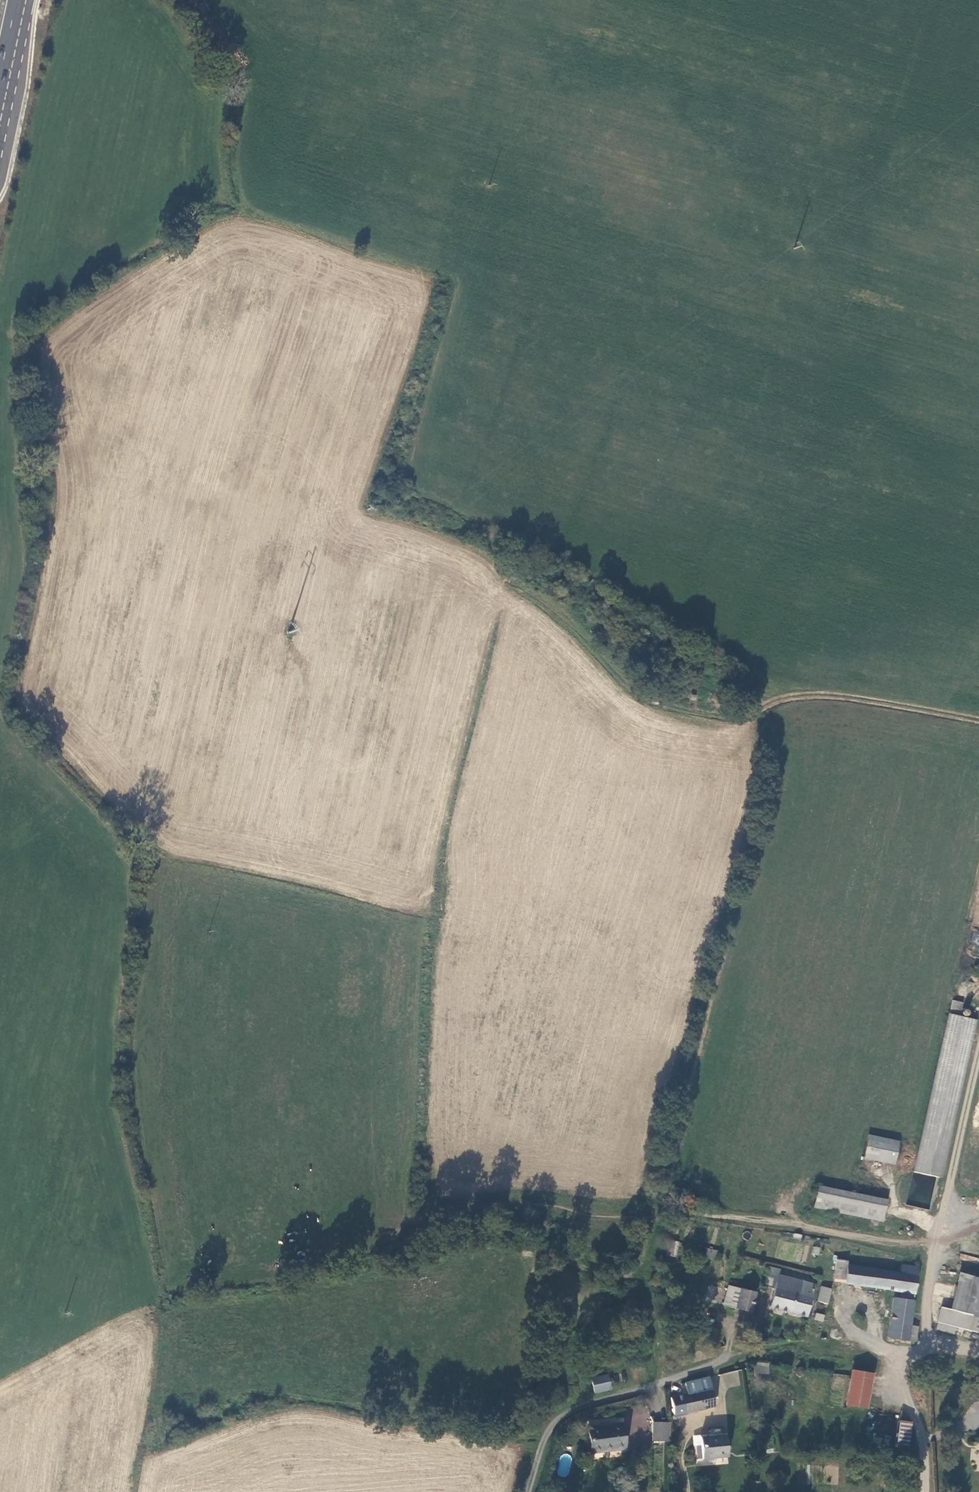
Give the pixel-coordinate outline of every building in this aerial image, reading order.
[(952,999),(950,1008),(961,1011),(964,1002),(952,999)] [(941,1180),(977,1021),(948,1015),(913,1174),(941,1180)] [(894,1166),(899,1143),(868,1136),(863,1160),(894,1166)] [(887,1199),(818,1184),(813,1207),(882,1222),(887,1199)] [(669,1241),(668,1256),(679,1256),(679,1241),(669,1241)] [(704,1247),(702,1257),(714,1260),(717,1251),(704,1247)] [(910,1325),(918,1267),(901,1264),(900,1271),(846,1264),(847,1260),(835,1259),(832,1278),(844,1279),(843,1284),(892,1291),(886,1338),(908,1341),(910,1325)] [(762,1285),(774,1288),(778,1274),(779,1268),(768,1265),(762,1285)] [(974,1315),(978,1294),(978,1277),(959,1272),(950,1309),(974,1315)] [(806,1317),(815,1284),(778,1274),(774,1288),(769,1306),(806,1317)] [(750,1312),(755,1291),(727,1284),(721,1305),(750,1312)] [(831,1289),(819,1285),(815,1301),(827,1304),(831,1289)] [(714,1299),(716,1287),(709,1286),(706,1297),(714,1299)] [(974,1315),(950,1309),(941,1307),(937,1322),(978,1333),(978,1294),(974,1315)] [(916,1341),(918,1326),(910,1325),(908,1341),(916,1341)] [(755,1373),(769,1374),(770,1363),(756,1361),(755,1373)] [(850,1369),(844,1405),(867,1409),(873,1373),(850,1369)] [(592,1393),(610,1389),(606,1374),(589,1377),(592,1393)] [(707,1384),(689,1388),(690,1391),(685,1392),(687,1399),(670,1402),(673,1420),(713,1412),(707,1384)] [(911,1421),(897,1420),(893,1447),(907,1449),(911,1421)] [(666,1446),(667,1427),(651,1427),(651,1446),(666,1446)] [(589,1458),(623,1454),(620,1428),(587,1432),(589,1458)] [(723,1440),(699,1441),(699,1450),(696,1451),(696,1458),(700,1458),(701,1463),(725,1461),(723,1440)]
